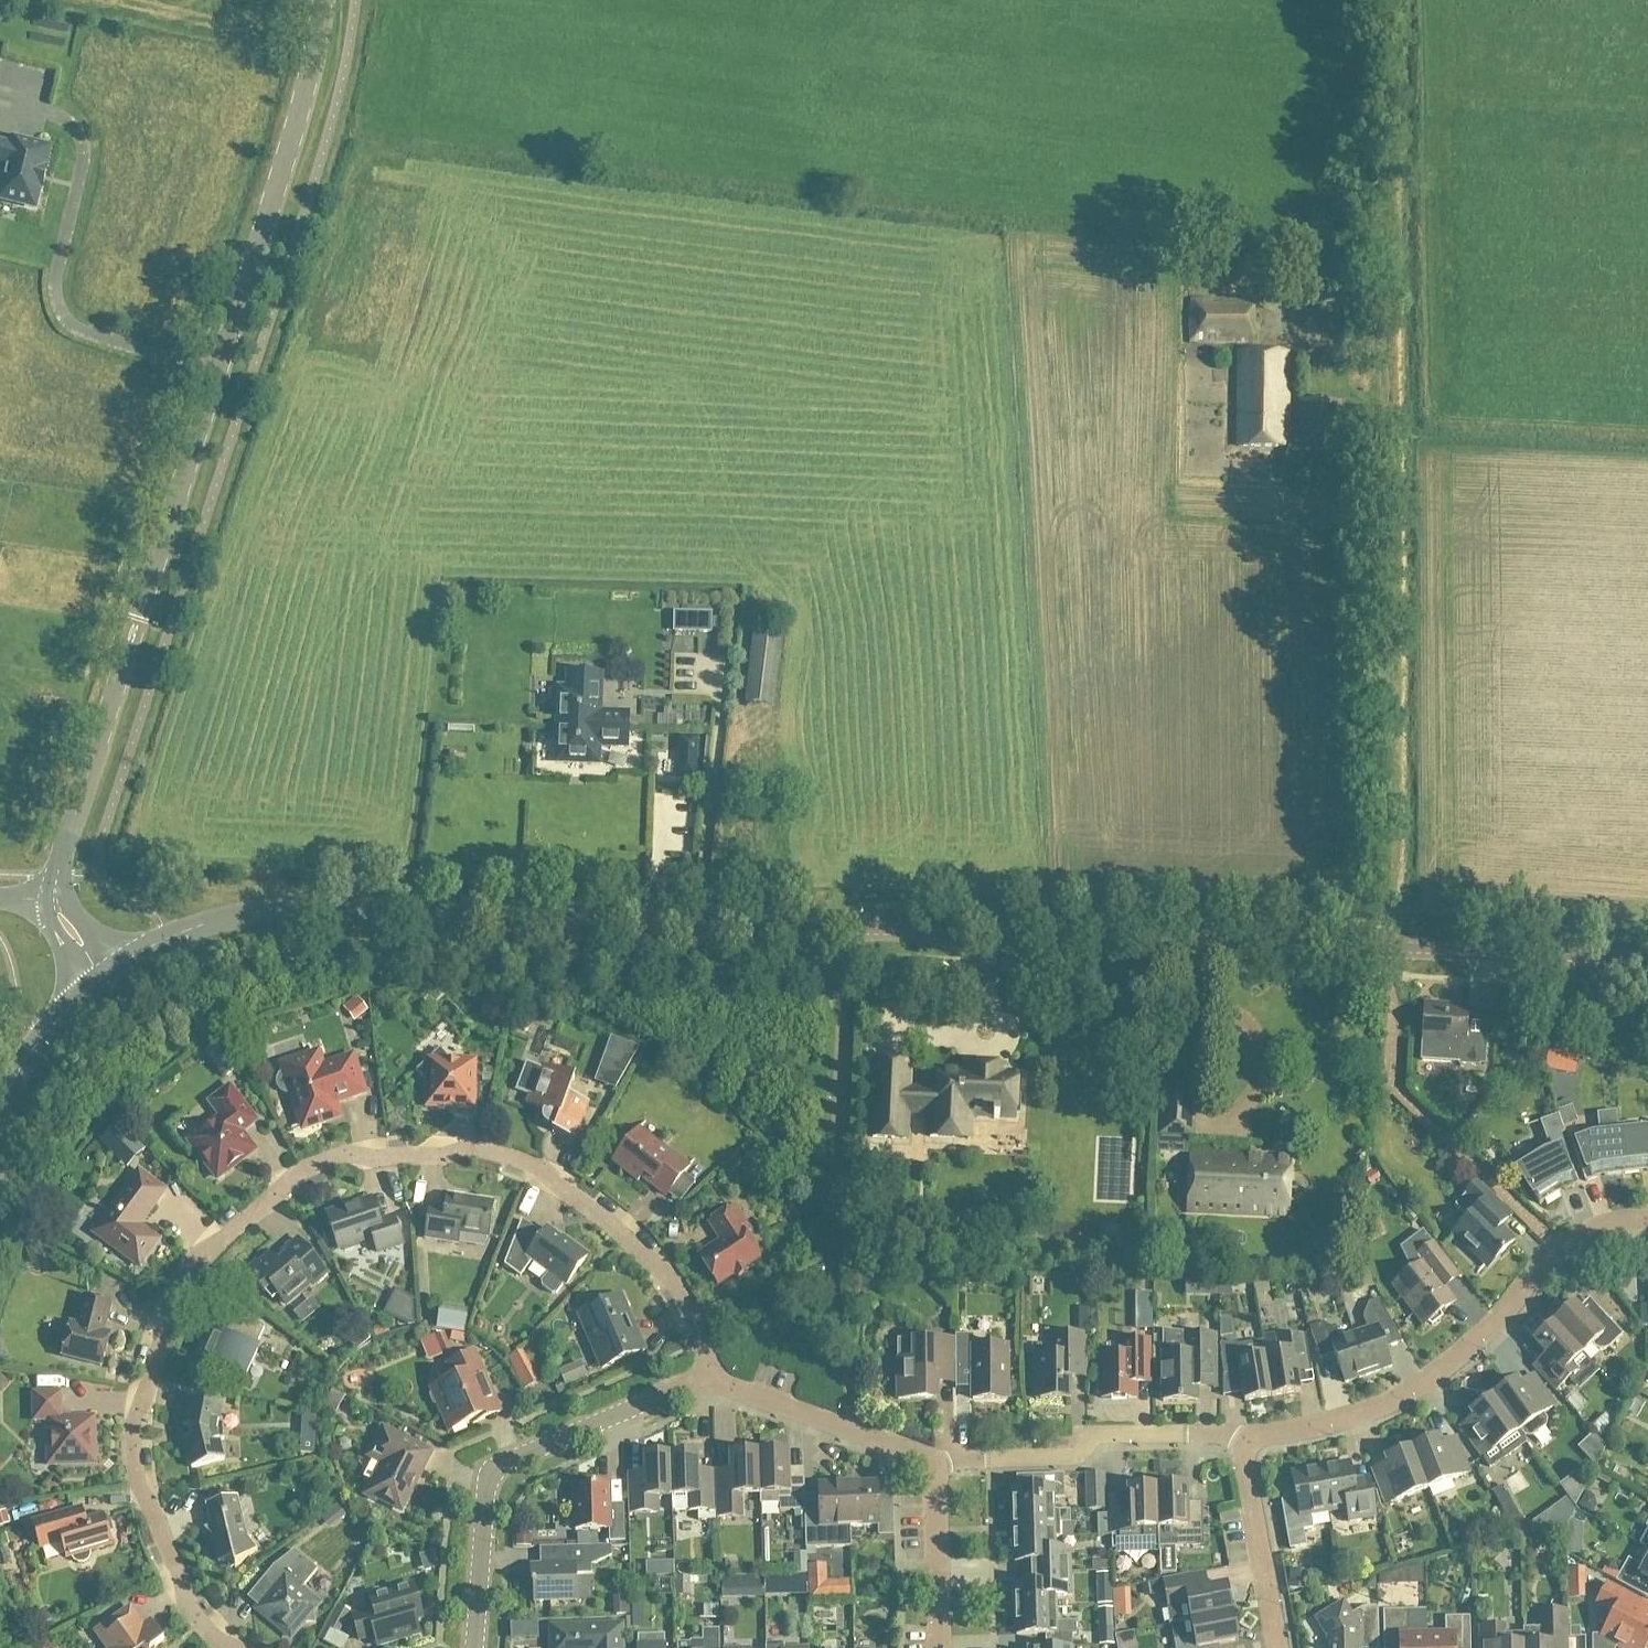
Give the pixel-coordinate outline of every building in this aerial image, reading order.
[(12,146),(0,143),(0,166),(7,168),(0,195),(0,198),(35,206),(40,186),(42,187),(47,168),(45,167),(49,148),(14,139),(12,146)] [(1189,341),(1253,342),(1254,299),(1190,298),(1189,341)] [(1289,350),(1239,350),(1238,446),(1287,447),(1289,350)] [(1340,401),(1301,401),(1301,447),(1340,446),(1340,401)] [(786,659),(789,635),(749,629),(739,698),(770,703),(776,658),(786,659)] [(559,687),(558,724),(628,726),(629,713),(600,712),(601,673),(579,672),(570,672),(568,672),(568,673),(568,687),(559,687)] [(628,726),(558,724),(557,761),(599,763),(599,745),(628,746),(628,726)] [(680,736),(680,750),(697,751),(698,737),(680,736)] [(357,996),(343,1007),(354,1021),(368,1009),(357,996)] [(1468,1006),(1425,1003),(1421,1059),(1459,1062),(1459,1064),(1480,1065),(1482,1036),(1466,1035),(1468,1006)] [(427,1080),(426,1106),(474,1108),(476,1059),(449,1058),(440,1048),(417,1070),(427,1080)] [(280,1074),(277,1079),(278,1085),(281,1089),(286,1092),(292,1092),(303,1127),(339,1115),(335,1103),(366,1092),(353,1054),(322,1065),(318,1052),(282,1064),(285,1071),(280,1074)] [(575,1078),(541,1065),(540,1068),(526,1063),(516,1091),(530,1096),(528,1103),(545,1109),(543,1114),(543,1119),(546,1123),(550,1126),(555,1125),(553,1131),(576,1139),(590,1102),(568,1094),(575,1078)] [(878,1064),(874,1139),(904,1140),(905,1110),(932,1111),(931,1136),(969,1137),(970,1114),(1014,1116),(1016,1075),(1003,1075),(1003,1068),(968,1066),(968,1074),(942,1073),(940,1092),(906,1092),(908,1065),(878,1064)] [(197,1150),(217,1178),(254,1150),(241,1132),(257,1120),(230,1085),(209,1101),(221,1117),(202,1131),(201,1129),(186,1140),(195,1151),(197,1150)] [(1162,1089),(1160,1135),(1192,1136),(1194,1090),(1162,1089)] [(1578,1123),(1572,1106),(1557,1111),(1563,1128),(1578,1123)] [(1623,1173),(1617,1124),(1616,1110),(1597,1113),(1598,1126),(1600,1135),(1593,1136),(1587,1138),(1583,1129),(1569,1134),(1586,1181),(1602,1175),(1623,1173)] [(1623,1173),(1644,1170),(1647,1171),(1647,1130),(1644,1130),(1637,1131),(1636,1121),(1617,1124),(1623,1173)] [(103,1140),(115,1153),(126,1143),(138,1155),(144,1150),(119,1125),(103,1140)] [(639,1128),(613,1160),(638,1180),(642,1175),(666,1195),(690,1165),(674,1153),(672,1155),(639,1128)] [(1534,1149),(1513,1162),(1540,1203),(1562,1189),(1578,1184),(1562,1137),(1548,1142),(1551,1151),(1544,1153),(1539,1156),(1534,1149)] [(754,1145),(742,1155),(764,1169),(768,1155),(754,1145)] [(1450,1151),(1436,1165),(1455,1176),(1465,1165),(1450,1151)] [(1190,1152),(1188,1210),(1289,1215),(1291,1157),(1190,1152)] [(1375,1169),(1365,1176),(1371,1183),(1380,1177),(1375,1169)] [(165,1189),(139,1170),(93,1232),(139,1266),(159,1239),(139,1225),(165,1189)] [(1488,1267),(1514,1239),(1501,1226),(1511,1215),(1476,1181),(1465,1193),(1466,1193),(1455,1204),(1468,1217),(1453,1233),(1488,1267)] [(518,1192),(509,1210),(519,1215),(528,1197),(518,1192)] [(493,1202),(448,1194),(446,1209),(430,1206),(425,1238),(458,1243),(460,1232),(488,1236),(493,1202)] [(379,1221),(372,1199),(327,1213),(339,1248),(342,1247),(345,1250),(356,1246),(357,1242),(372,1237),(377,1252),(403,1243),(394,1216),(379,1221)] [(722,1240),(700,1254),(718,1283),(760,1256),(751,1242),(748,1243),(742,1234),(750,1228),(735,1206),(710,1222),(722,1240)] [(557,1294),(564,1283),(566,1284),(588,1255),(564,1237),(563,1238),(548,1227),(541,1236),(522,1222),(523,1220),(522,1219),(504,1264),(521,1276),(531,1262),(547,1273),(541,1282),(541,1287),(552,1295),(557,1294)] [(1400,1247),(1412,1269),(1394,1284),(1424,1324),(1427,1322),(1432,1326),(1443,1318),(1440,1312),(1454,1301),(1443,1287),(1458,1276),(1423,1230),(1400,1247)] [(257,1261),(246,1270),(248,1272),(248,1273),(264,1291),(271,1286),(287,1304),(315,1280),(316,1282),(327,1273),(298,1239),(275,1259),(270,1254),(259,1263),(257,1261)] [(1361,1267),(1360,1285),(1375,1286),(1364,1267),(1361,1267)] [(1219,1277),(1220,1295),(1232,1295),(1229,1277),(1219,1277)] [(1185,1296),(1218,1296),(1218,1278),(1185,1278),(1185,1296)] [(1608,1289),(1596,1296),(1606,1315),(1619,1308),(1608,1289)] [(602,1368),(645,1349),(621,1295),(578,1313),(602,1368)] [(71,1323),(62,1355),(102,1365),(110,1333),(104,1332),(111,1303),(84,1296),(77,1325),(71,1323)] [(1367,1328),(1354,1333),(1368,1374),(1392,1366),(1377,1325),(1391,1320),(1384,1308),(1380,1300),(1369,1305),(1363,1315),(1367,1328)] [(392,1302),(390,1317),(409,1321),(412,1305),(392,1302)] [(1574,1303),(1554,1321),(1583,1353),(1583,1352),(1592,1344),(1595,1347),(1599,1349),(1604,1349),(1608,1347),(1623,1334),(1605,1315),(1594,1324),(1574,1303)] [(469,1309),(440,1305),(436,1330),(465,1334),(469,1309)] [(199,1356),(243,1375),(265,1327),(238,1307),(226,1335),(214,1330),(217,1324),(213,1322),(205,1339),(206,1340),(199,1356)] [(1078,1307),(1078,1334),(1056,1334),(1056,1344),(1052,1344),(1052,1354),(1031,1354),(1031,1369),(1036,1369),(1036,1398),(1070,1398),(1070,1366),(1085,1366),(1085,1334),(1088,1334),(1088,1307),(1078,1307)] [(1316,1311),(1306,1313),(1308,1323),(1318,1321),(1316,1311)] [(1230,1319),(1220,1319),(1220,1337),(1233,1335),(1230,1319)] [(1583,1353),(1554,1321),(1534,1340),(1546,1354),(1544,1356),(1544,1361),(1546,1363),(1538,1370),(1556,1390),(1568,1378),(1579,1391),(1601,1371),(1583,1352),(1583,1353)] [(1368,1374),(1354,1333),(1340,1338),(1335,1325),(1326,1328),(1324,1322),(1310,1327),(1318,1352),(1332,1347),(1345,1382),(1368,1374)] [(452,1351),(444,1333),(435,1337),(442,1355),(452,1351)] [(974,1334),(955,1334),(956,1387),(972,1387),(972,1398),(1008,1398),(1008,1345),(974,1345),(974,1334)] [(1215,1388),(1215,1363),(1215,1334),(1184,1335),(1162,1335),(1163,1352),(1163,1401),(1197,1400),(1197,1388),(1215,1388)] [(1279,1352),(1265,1354),(1272,1396),(1299,1391),(1295,1363),(1310,1360),(1305,1334),(1281,1338),(1278,1348),(1279,1352)] [(937,1361),(953,1360),(953,1338),(898,1339),(898,1359),(898,1398),(938,1398),(937,1361)] [(1135,1370),(1149,1370),(1149,1339),(1121,1339),(1121,1353),(1102,1353),(1102,1397),(1135,1397),(1135,1370)] [(1263,1341),(1244,1344),(1236,1346),(1235,1341),(1220,1344),(1225,1374),(1240,1372),(1245,1400),(1272,1396),(1265,1354),(1263,1341)] [(438,1404),(449,1431),(472,1421),(473,1423),(501,1411),(475,1351),(447,1363),(453,1377),(431,1387),(432,1391),(431,1395),(434,1402),(438,1404)] [(349,1362),(351,1383),(362,1382),(360,1361),(349,1362)] [(565,1386),(588,1376),(581,1361),(558,1371),(565,1386)] [(0,1376),(0,1391),(1,1393),(10,1383),(1,1374),(0,1376)] [(1548,1419),(1543,1413),(1555,1405),(1533,1375),(1520,1384),(1516,1378),(1493,1395),(1519,1431),(1521,1429),(1525,1435),(1532,1436),(1546,1426),(1548,1419)] [(84,1382),(63,1382),(62,1392),(84,1392),(84,1382)] [(559,1395),(565,1393),(560,1382),(555,1384),(559,1395)] [(336,1413),(345,1396),(332,1389),(323,1407),(336,1413)] [(1454,1391),(1445,1395),(1453,1412),(1463,1408),(1454,1391)] [(95,1463),(94,1417),(61,1417),(60,1392),(34,1393),(35,1419),(48,1419),(49,1464),(95,1463)] [(1491,1468),(1527,1443),(1519,1431),(1493,1395),(1470,1412),(1474,1417),(1461,1426),(1491,1468)] [(191,1466),(192,1467),(225,1459),(224,1458),(219,1440),(225,1439),(224,1422),(219,1421),(222,1403),(223,1402),(189,1396),(189,1397),(190,1397),(185,1424),(183,1424),(182,1425),(189,1426),(190,1437),(183,1439),(183,1440),(185,1439),(192,1466),(191,1466)] [(1600,1408),(1582,1423),(1593,1437),(1612,1423),(1600,1408)] [(303,1412),(301,1436),(318,1437),(319,1412),(303,1412)] [(366,1495),(373,1499),(378,1498),(402,1510),(432,1451),(383,1426),(368,1455),(383,1463),(373,1482),(368,1484),(365,1491),(366,1495)] [(1412,1447),(1428,1488),(1469,1472),(1456,1437),(1441,1443),(1439,1437),(1412,1447)] [(1428,1488),(1412,1447),(1385,1457),(1388,1463),(1373,1469),(1386,1504),(1428,1488)] [(761,1505),(780,1504),(780,1510),(805,1510),(804,1467),(789,1468),(788,1450),(759,1451),(760,1493),(761,1505)] [(760,1493),(759,1451),(730,1452),(731,1470),(716,1471),(717,1517),(742,1516),(742,1493),(760,1493)] [(697,1453),(671,1454),(672,1495),(673,1511),(699,1510),(700,1520),(717,1519),(717,1517),(716,1471),(714,1471),(698,1471),(697,1453)] [(672,1495),(671,1454),(645,1454),(645,1484),(629,1484),(630,1512),(658,1511),(658,1496),(672,1495)] [(1321,1467),(1329,1511),(1347,1508),(1349,1521),(1375,1516),(1370,1485),(1354,1488),(1350,1462),(1321,1467)] [(1329,1511),(1321,1467),(1292,1472),(1300,1515),(1284,1518),(1290,1548),(1306,1545),(1303,1529),(1313,1527),(1311,1514),(1329,1511)] [(1013,1511),(1053,1510),(1053,1498),(1065,1498),(1064,1474),(1017,1475),(1017,1486),(1013,1487),(1013,1511)] [(1630,1488),(1647,1495),(1647,1484),(1634,1478),(1630,1488)] [(877,1482),(848,1483),(850,1526),(878,1525),(878,1535),(894,1534),(893,1499),(878,1499),(877,1482)] [(592,1486),(563,1487),(563,1488),(574,1488),(575,1529),(609,1528),(609,1540),(625,1540),(624,1503),(609,1503),(608,1483),(591,1484),(592,1486)] [(850,1526),(848,1483),(819,1484),(820,1510),(805,1511),(806,1547),(850,1546),(850,1526)] [(1157,1485),(1159,1544),(1175,1543),(1175,1546),(1203,1545),(1202,1501),(1187,1502),(1186,1484),(1157,1485)] [(1087,1509),(1105,1508),(1105,1485),(1086,1486),(1087,1509)] [(1117,1497),(1117,1503),(1111,1504),(1112,1548),(1142,1547),(1142,1544),(1159,1544),(1157,1485),(1128,1486),(1129,1496),(1117,1497)] [(1493,1490),(1517,1536),(1533,1528),(1531,1525),(1519,1514),(1503,1485),(1493,1490)] [(238,1496),(205,1504),(219,1562),(233,1559),(235,1566),(234,1566),(235,1567),(258,1550),(248,1537),(238,1496)] [(329,1529),(346,1516),(336,1503),(319,1516),(329,1529)] [(91,1555),(91,1550),(112,1544),(108,1532),(113,1530),(109,1517),(104,1518),(103,1515),(85,1521),(81,1507),(33,1522),(41,1547),(62,1541),(67,1557),(71,1556),(74,1560),(79,1563),(84,1563),(88,1560),(91,1555)] [(1053,1510),(1013,1511),(1014,1537),(1054,1536),(1054,1537),(1061,1537),(1060,1522),(1071,1522),(1070,1509),(1053,1510)] [(777,1536),(776,1515),(757,1516),(758,1537),(777,1536)] [(517,1532),(517,1545),(531,1546),(532,1533),(517,1532)] [(1054,1537),(1054,1536),(1014,1537),(1015,1562),(1044,1561),(1044,1572),(1070,1571),(1070,1548),(1054,1548),(1054,1537)] [(562,1546),(563,1564),(531,1565),(532,1584),(534,1584),(535,1600),(576,1599),(576,1573),(592,1573),(591,1564),(612,1555),(611,1545),(562,1546)] [(274,1565),(264,1577),(276,1586),(257,1609),(291,1637),(303,1622),(314,1621),(313,1610),(319,1603),(301,1588),(318,1569),(295,1550),(274,1565)] [(1644,1567),(1628,1558),(1616,1580),(1647,1598),(1647,1560),(1644,1567)] [(1291,1568),(1288,1588),(1309,1590),(1312,1570),(1291,1568)] [(1567,1581),(1567,1598),(1585,1597),(1584,1583),(1586,1583),(1586,1569),(1570,1569),(1570,1581),(1567,1581)] [(1070,1571),(1044,1572),(1044,1583),(1015,1584),(1016,1608),(1055,1607),(1055,1595),(1071,1595),(1070,1571)] [(1111,1572),(1097,1572),(1098,1590),(1111,1589),(1111,1572)] [(806,1573),(765,1574),(765,1595),(807,1594),(806,1573)] [(1171,1623),(1233,1612),(1227,1584),(1208,1587),(1205,1573),(1163,1580),(1168,1607),(1171,1623)] [(723,1598),(764,1597),(763,1575),(722,1576),(723,1598)] [(690,1586),(690,1581),(690,1576),(675,1576),(675,1586),(690,1586)] [(1365,1576),(1365,1588),(1376,1588),(1377,1577),(1365,1576)] [(1161,1593),(1159,1581),(1142,1585),(1144,1597),(1161,1593)] [(367,1596),(371,1609),(352,1615),(359,1639),(375,1635),(378,1645),(419,1633),(416,1622),(425,1619),(414,1583),(367,1596)] [(1601,1635),(1592,1635),(1593,1647),(1616,1647),(1616,1646),(1620,1647),(1645,1647),(1647,1642),(1647,1624),(1642,1621),(1647,1610),(1647,1605),(1607,1583),(1597,1603),(1614,1612),(1601,1635)] [(1488,1596),(1478,1596),(1478,1609),(1489,1609),(1488,1596)] [(223,1607),(229,1618),(246,1608),(239,1597),(223,1607)] [(1379,1640),(1378,1606),(1363,1607),(1351,1614),(1343,1601),(1316,1618),(1327,1636),(1328,1647),(1360,1647),(1360,1640),(1379,1640)] [(318,1639),(336,1647),(344,1647),(349,1638),(340,1633),(351,1610),(337,1603),(318,1639)] [(164,1639),(151,1621),(144,1626),(130,1607),(97,1631),(109,1647),(152,1647),(164,1639)] [(1055,1607),(1016,1608),(1016,1634),(1045,1633),(1046,1647),(1072,1646),(1072,1634),(1077,1634),(1076,1620),(1061,1621),(1056,1621),(1055,1607)] [(1098,1631),(1114,1630),(1113,1608),(1098,1608),(1098,1631)] [(1427,1636),(1426,1609),(1383,1610),(1384,1647),(1427,1647),(1427,1636)] [(1524,1647),(1568,1647),(1568,1611),(1541,1611),(1541,1643),(1524,1643),(1524,1647)] [(1171,1623),(1174,1639),(1176,1647),(1219,1647),(1218,1644),(1238,1640),(1233,1612),(1171,1623)] [(1427,1636),(1427,1647),(1471,1647),(1470,1616),(1445,1617),(1446,1635),(1427,1636)] [(621,1625),(552,1627),(553,1647),(621,1647),(621,1625)] [(1505,1633),(1505,1625),(1480,1626),(1480,1647),(1524,1647),(1524,1643),(1524,1633),(1505,1633)] [(1581,1627),(1569,1627),(1569,1647),(1581,1647),(1581,1627)] [(690,1642),(678,1642),(678,1647),(720,1647),(719,1629),(702,1629),(702,1640),(690,1640),(690,1642)] [(665,1634),(638,1634),(638,1647),(665,1647),(665,1634)] [(33,1645),(34,1647),(53,1647),(47,1637),(33,1645)]
